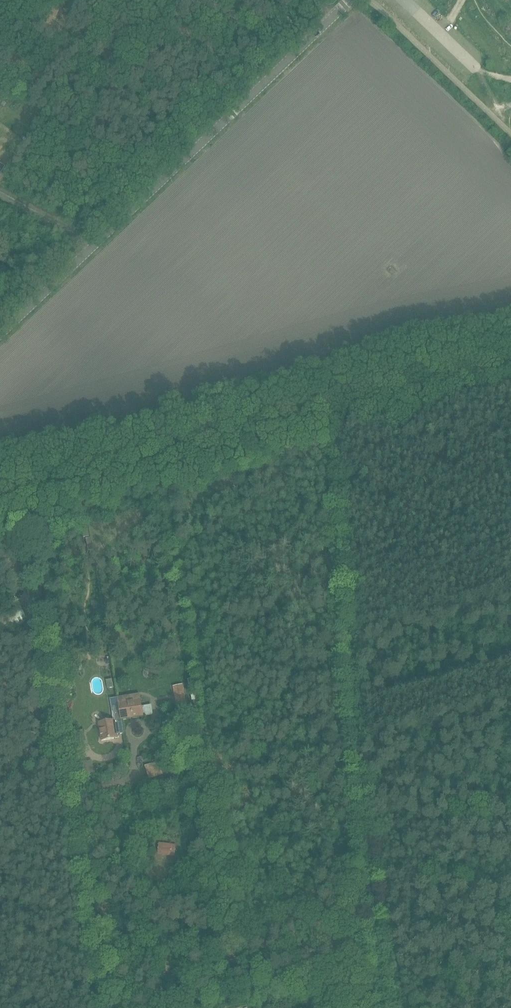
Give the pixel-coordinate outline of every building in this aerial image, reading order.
[(225,17),(220,26),(232,33),(237,23),(225,17)] [(174,687),(177,705),(186,703),(183,685),(174,687)] [(119,704),(120,711),(120,710),(122,720),(143,716),(148,715),(146,706),(141,707),(140,700),(119,704)] [(120,710),(120,711),(113,712),(113,711),(112,711),(114,720),(99,723),(102,741),(117,738),(117,735),(124,733),(124,734),(122,720),(120,710)] [(72,732),(74,742),(85,740),(83,730),(72,732)] [(92,754),(84,757),(89,768),(96,765),(92,754)] [(162,854),(171,855),(171,854),(175,854),(176,847),(172,846),(172,845),(163,844),(163,845),(159,845),(158,852),(162,853),(162,854)]
